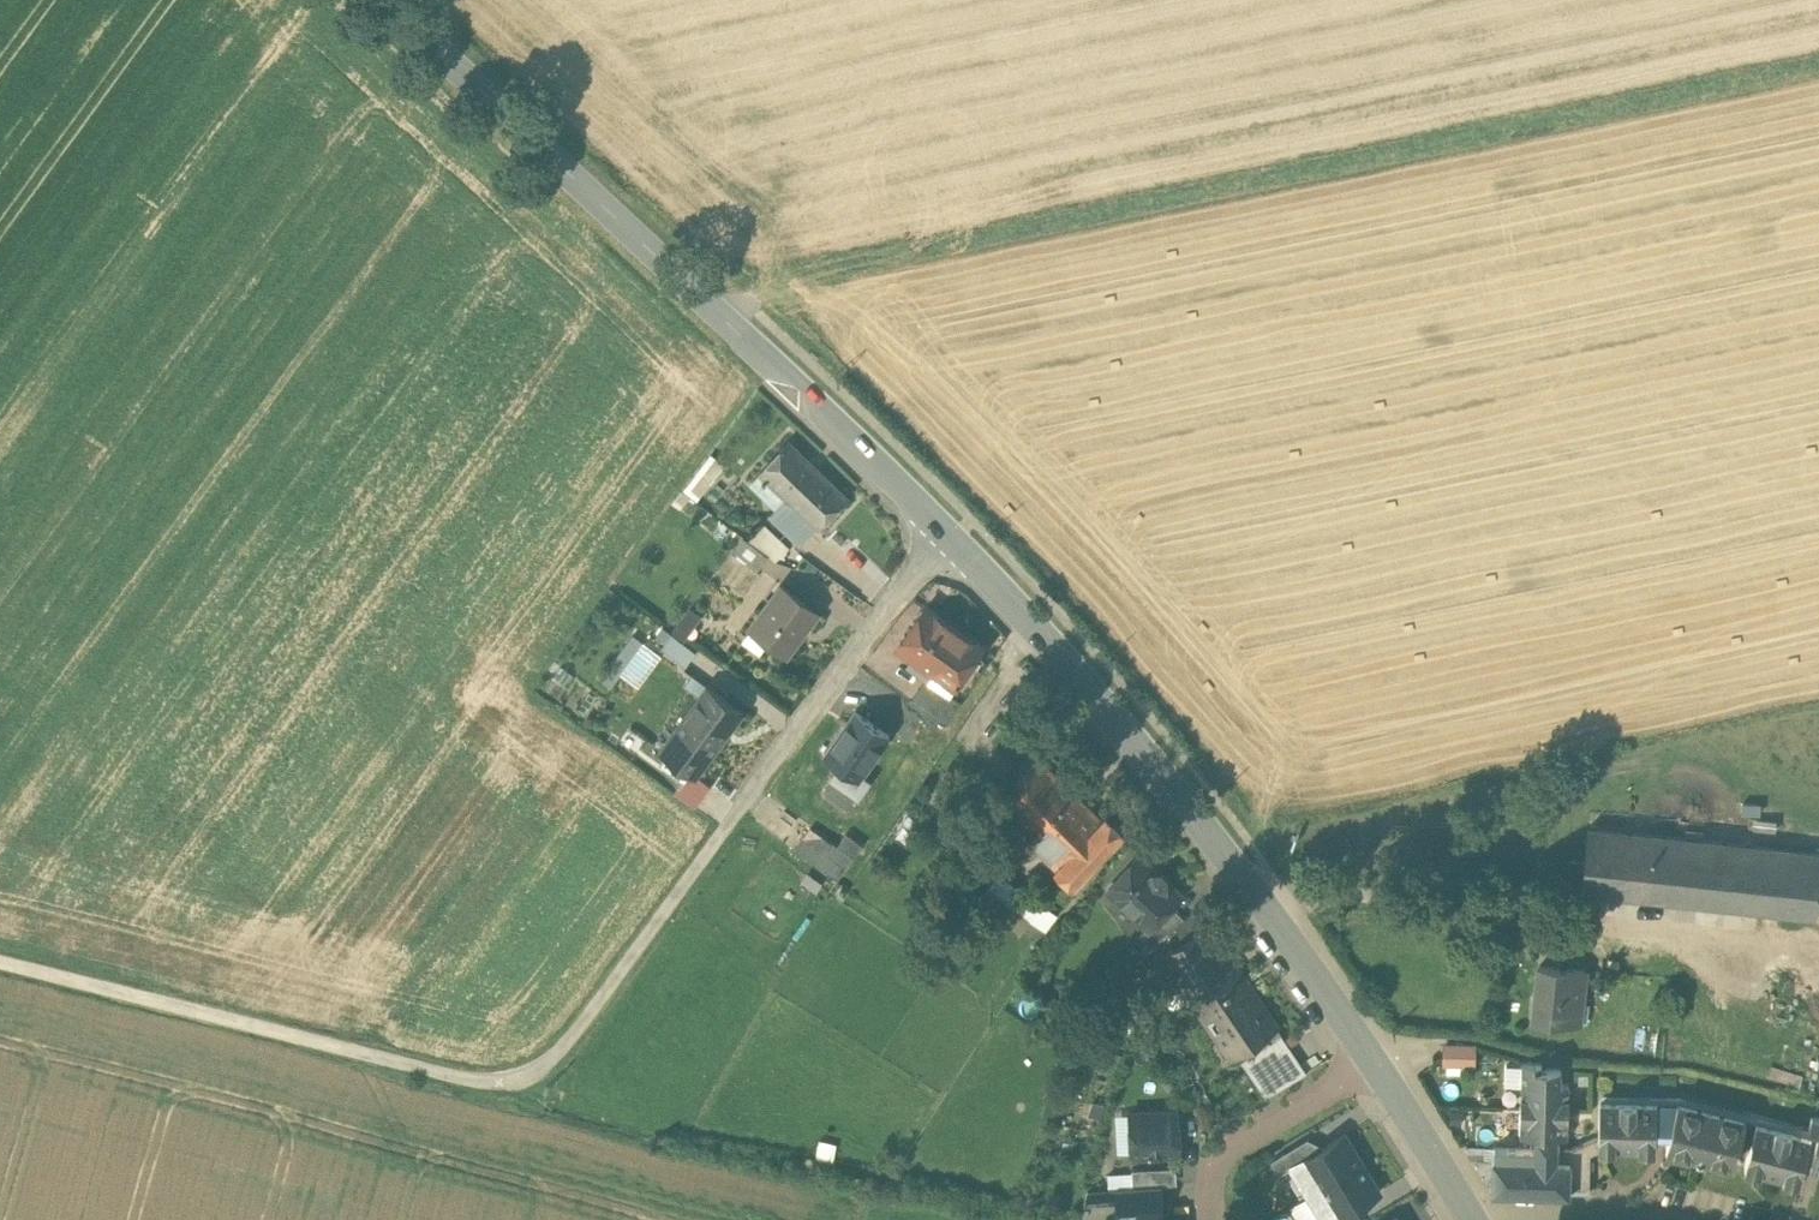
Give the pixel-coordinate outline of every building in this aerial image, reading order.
[(845,495),(789,440),(760,470),(787,496),(817,525),(845,495)] [(700,496),(727,462),(713,451),(686,485),(700,496)] [(817,525),(787,496),(769,514),(800,542),(817,525)] [(753,534),(778,558),(792,543),(767,520),(753,534)] [(768,555),(743,536),(733,549),(758,568),(768,555)] [(817,610),(782,584),(750,627),(785,653),(817,610)] [(981,644),(927,605),(899,644),(930,667),(923,675),(925,677),(926,675),(930,678),(935,670),(953,683),(955,681),(957,682),(959,680),(957,678),(981,644)] [(701,614),(691,607),(679,621),(689,629),(701,614)] [(663,627),(656,636),(665,642),(672,634),(663,627)] [(615,684),(624,672),(640,683),(663,651),(634,631),(603,676),(615,684)] [(695,651),(672,634),(665,642),(661,648),(685,665),(695,651)] [(692,673),(684,683),(700,695),(707,685),(692,673)] [(930,678),(926,675),(925,677),(910,699),(945,724),(962,700),(930,678)] [(700,695),(661,748),(690,769),(695,773),(742,710),(707,685),(700,695)] [(855,711),(826,753),(842,764),(833,776),(858,793),(868,779),(860,774),(888,733),(855,711)] [(1102,818),(1037,757),(997,799),(1021,822),(1013,830),(1023,840),(1026,836),(1075,882),(1125,829),(1107,812),(1102,818)] [(695,773),(690,769),(674,791),(695,806),(710,784),(695,773)] [(1589,823),(1586,857),(1582,885),(1582,886),(1818,913),(1818,850),(1589,823)] [(863,843),(846,831),(837,844),(853,855),(863,843)] [(837,844),(832,840),(816,862),(837,878),(853,855),(837,844)] [(1154,869),(1139,854),(1108,888),(1148,926),(1149,927),(1171,904),(1180,893),(1167,881),(1167,875),(1161,868),(1154,869)] [(1586,857),(1571,855),(1568,883),(1582,885),(1586,857)] [(985,890),(1047,925),(1058,906),(996,871),(985,890)] [(1171,904),(1149,927),(1148,926),(1140,934),(1152,945),(1167,931),(1183,916),(1171,904)] [(1183,916),(1167,931),(1176,944),(1206,925),(1194,907),(1183,916)] [(1176,944),(1163,953),(1180,979),(1223,950),(1206,925),(1176,944)] [(1180,979),(1195,1002),(1238,972),(1223,950),(1180,979)] [(1584,964),(1540,958),(1535,989),(1540,989),(1537,1011),(1577,1017),(1584,964)] [(1288,1045),(1238,972),(1195,1002),(1227,1049),(1253,1031),(1263,1045),(1249,1055),(1256,1066),(1288,1045)] [(1479,1061),(1480,1038),(1446,1037),(1445,1061),(1479,1061)] [(1306,1071),(1288,1045),(1256,1066),(1273,1091),(1306,1071)] [(1505,1053),(1483,1055),(1484,1067),(1505,1066),(1505,1053)] [(1561,1066),(1541,1065),(1541,1060),(1521,1060),(1521,1080),(1561,1081),(1561,1066)] [(1561,1081),(1521,1080),(1520,1106),(1568,1107),(1568,1081),(1561,1081)] [(1626,1146),(1627,1099),(1600,1097),(1598,1134),(1598,1145),(1599,1145),(1600,1145),(1600,1138),(1613,1138),(1613,1146),(1626,1146)] [(1656,1099),(1627,1099),(1626,1146),(1640,1147),(1640,1139),(1653,1140),(1653,1147),(1655,1147),(1656,1099)] [(1744,1116),(1677,1099),(1665,1147),(1707,1157),(1727,1162),(1733,1163),(1737,1146),(1741,1147),(1742,1141),(1738,1140),(1744,1116)] [(1568,1107),(1520,1106),(1520,1133),(1536,1133),(1556,1134),(1567,1134),(1568,1107)] [(1177,1108),(1129,1111),(1131,1154),(1179,1151),(1177,1108)] [(1756,1120),(1744,1116),(1738,1140),(1742,1141),(1750,1143),(1756,1120)] [(1758,1170),(1770,1173),(1782,1126),(1756,1119),(1750,1143),(1744,1166),(1746,1166),(1748,1159),(1760,1162),(1758,1170)] [(1809,1161),(1818,1164),(1818,1125),(1809,1161)] [(1811,1134),(1782,1126),(1770,1173),(1784,1177),(1786,1169),(1799,1172),(1797,1180),(1799,1180),(1811,1134)] [(1324,1145),(1291,1165),(1308,1194),(1362,1161),(1344,1133),(1324,1145)] [(1556,1147),(1556,1134),(1536,1133),(1535,1147),(1494,1145),(1494,1157),(1493,1188),(1569,1191),(1569,1179),(1569,1147),(1556,1147)] [(1598,1134),(1569,1147),(1569,1179),(1589,1179),(1590,1152),(1599,1148),(1599,1145),(1598,1145),(1598,1134)] [(1307,1136),(1283,1151),(1291,1165),(1324,1145),(1307,1136)] [(1283,1151),(1270,1159),(1279,1172),(1291,1165),(1283,1151)] [(1727,1162),(1707,1157),(1704,1168),(1724,1173),(1727,1162)] [(1308,1194),(1324,1219),(1330,1219),(1359,1202),(1379,1190),(1362,1161),(1308,1194)] [(1589,1179),(1569,1179),(1569,1191),(1589,1191),(1589,1179)] [(1116,1186),(1118,1219),(1160,1219),(1162,1219),(1160,1183),(1116,1186)] [(1330,1219),(1359,1219),(1359,1202),(1330,1219)] [(1408,1211),(1388,1219),(1412,1219),(1408,1211)]
